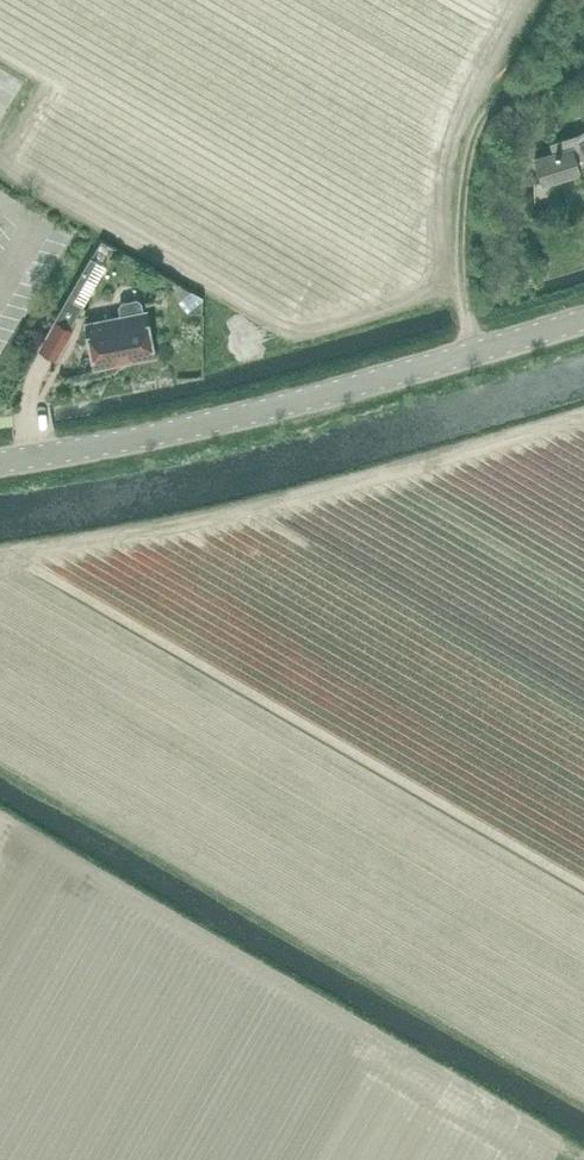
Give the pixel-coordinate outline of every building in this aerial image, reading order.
[(579,133),(552,142),(555,151),(536,157),(544,183),(583,169),(583,130),(579,133)] [(69,326),(80,305),(83,307),(107,265),(90,255),(38,347),(56,357),(73,328),(69,326)] [(217,285),(202,297),(212,308),(226,296),(217,285)] [(120,306),(122,315),(87,322),(96,367),(154,355),(146,311),(143,311),(141,302),(137,299),(122,302),(120,306)]
